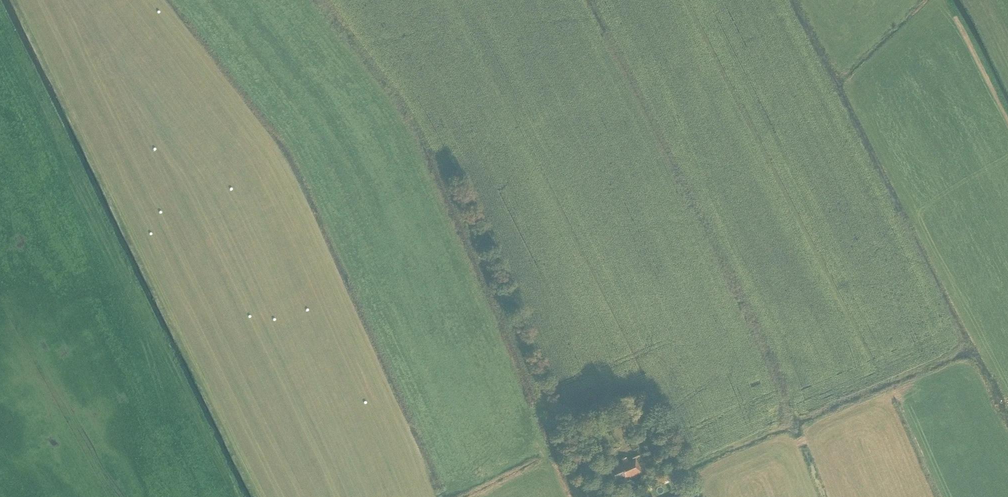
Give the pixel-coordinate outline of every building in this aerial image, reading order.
[(639,447),(634,436),(627,438),(632,450),(639,447)] [(625,480),(642,473),(635,458),(609,469),(614,480),(623,476),(625,480)]
